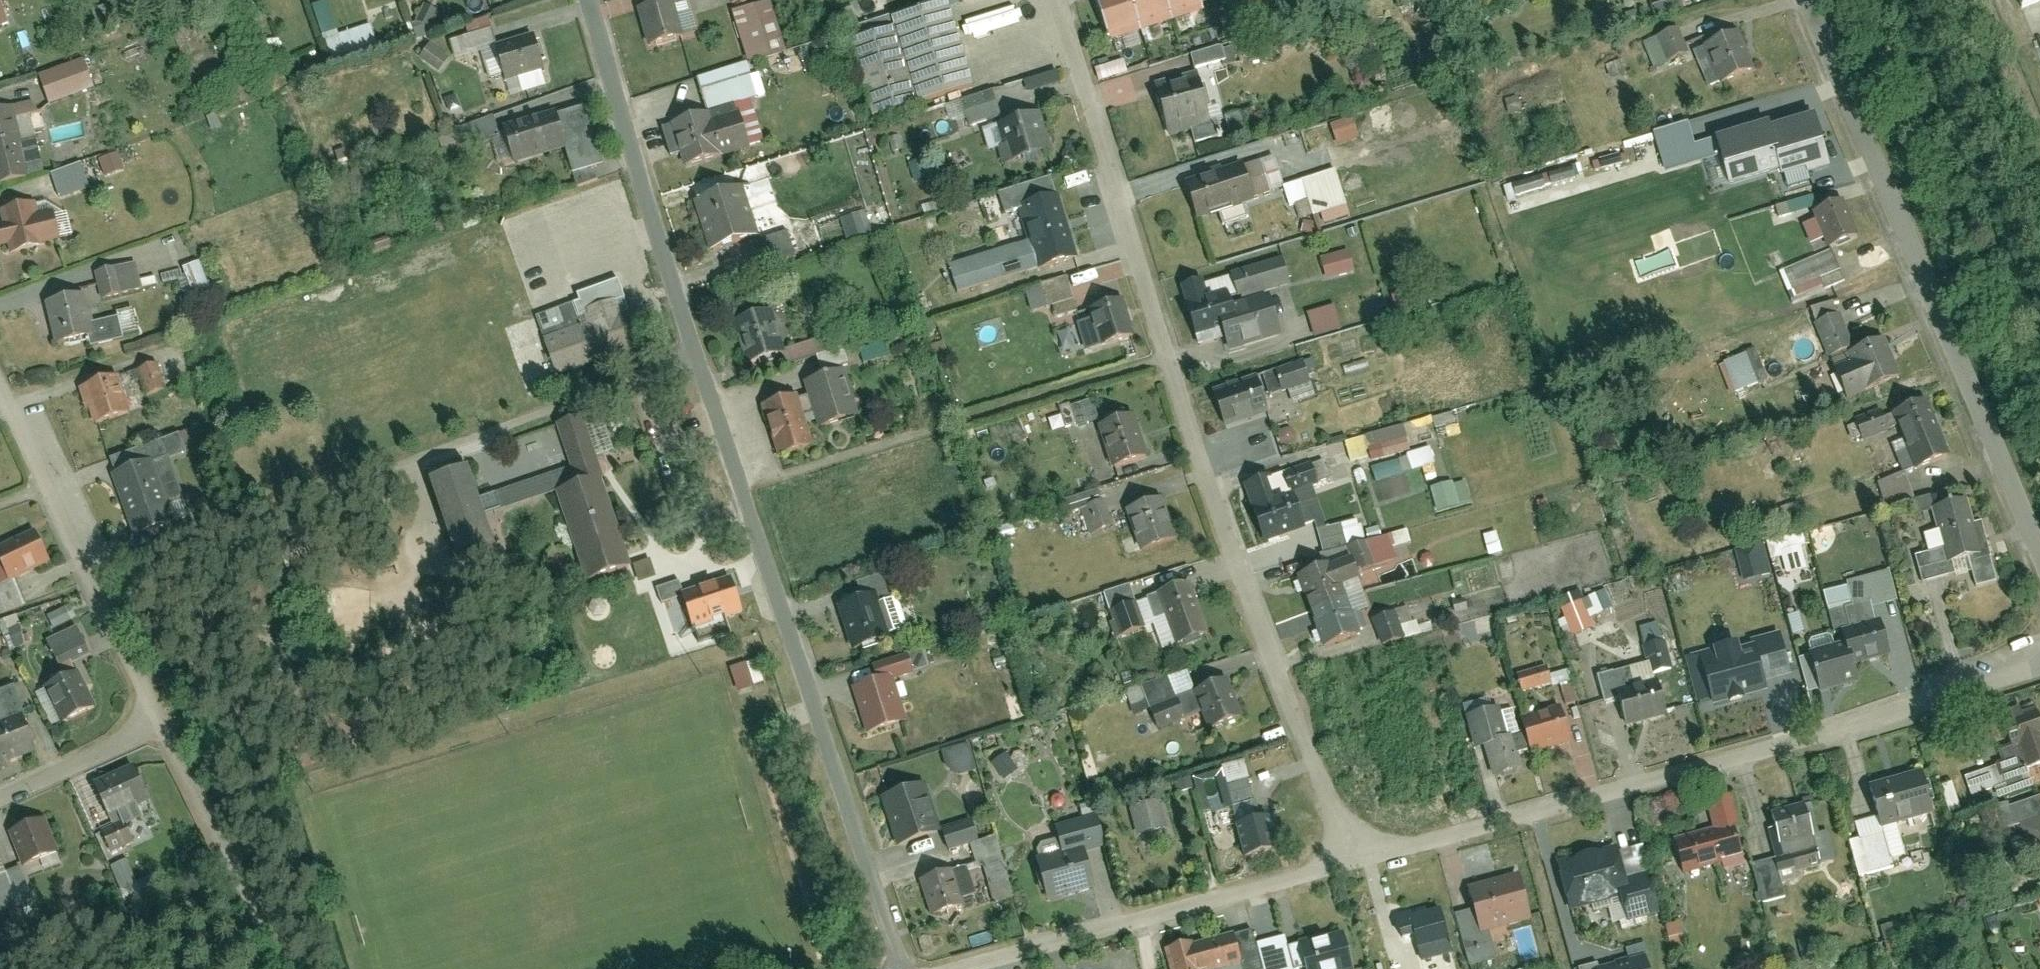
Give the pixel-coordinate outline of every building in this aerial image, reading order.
[(379,47),(373,23),(337,32),(329,0),(325,0),(315,2),(329,59),(379,47)] [(635,10),(646,46),(680,36),(669,0),(668,0),(635,10)] [(733,8),(746,61),(786,51),(774,0),(765,0),(733,8)] [(1119,42),(1149,30),(1138,0),(1104,0),(1119,42)] [(1149,30),(1180,19),(1173,0),(1138,0),(1149,30)] [(1180,19),(1211,10),(1208,0),(1173,0),(1180,19)] [(1685,8),(1682,0),(1665,0),(1652,4),(1656,17),(1685,8)] [(2026,10),(2039,4),(2039,0),(2022,0),(2026,10)] [(971,88),(945,3),(845,32),(871,118),(971,88)] [(971,36),(1022,25),(1018,8),(967,18),(971,36)] [(1644,38),(1653,66),(1689,54),(1680,27),(1644,38)] [(1745,30),(1710,45),(1726,83),(1762,69),(1745,30)] [(547,71),(538,37),(500,48),(509,81),(547,71)] [(431,41),(420,55),(439,70),(449,57),(431,41)] [(1195,68),(1227,58),(1222,43),(1190,53),(1195,68)] [(988,62),(993,80),(1039,65),(1033,47),(988,62)] [(1159,69),(1183,68),(1182,60),(1156,62),(1157,70),(1143,71),(1144,82),(1160,81),(1159,69)] [(1098,77),(1128,72),(1126,61),(1096,65),(1098,77)] [(88,62),(40,79),(49,106),(97,89),(88,62)] [(705,115),(668,126),(682,171),(746,150),(764,145),(750,102),(755,100),(744,65),(694,81),(705,115)] [(975,86),(988,83),(985,68),(972,70),(975,86)] [(1204,68),(1159,81),(1175,133),(1219,120),(1204,68)] [(999,118),(991,93),(961,102),(968,127),(999,118)] [(31,180),(14,107),(0,110),(0,187),(31,180)] [(560,115),(507,130),(516,164),(570,148),(560,115)] [(1048,152),(1037,115),(991,128),(1003,166),(1048,152)] [(1337,143),(1359,137),(1354,116),(1331,121),(1337,143)] [(1847,166),(1843,157),(1830,121),(1789,138),(1789,131),(1736,146),(1746,188),(1796,174),(1797,180),(1847,166)] [(62,128),(53,129),(53,139),(85,137),(84,122),(62,124),(62,128)] [(106,174),(125,168),(120,151),(101,156),(106,174)] [(59,194),(101,181),(94,158),(52,171),(59,194)] [(1247,161),(1190,180),(1202,215),(1260,198),(1247,161)] [(1337,168),(1283,184),(1289,204),(1312,197),(1320,224),(1351,215),(1337,168)] [(1075,258),(1056,196),(1053,197),(1047,177),(994,194),(1000,216),(1015,212),(1024,244),(945,268),(953,296),(1075,258)] [(740,187),(691,203),(707,251),(756,235),(740,187)] [(1849,198),(1818,210),(1835,246),(1866,234),(1849,198)] [(1295,203),(1300,217),(1313,213),(1308,199),(1295,203)] [(0,227),(0,241),(1,247),(11,245),(13,256),(65,244),(57,212),(41,216),(38,203),(3,211),(6,226),(0,227)] [(842,216),(846,234),(872,229),(868,210),(842,216)] [(790,231),(757,237),(762,264),(795,258),(790,231)] [(1779,271),(1794,303),(1846,280),(1831,248),(1779,271)] [(1321,256),(1326,278),(1356,271),(1350,249),(1321,256)] [(1235,352),(1287,333),(1274,291),(1297,283),(1286,253),(1185,282),(1204,338),(1231,330),(1235,352)] [(179,275),(189,297),(211,288),(199,260),(163,276),(166,281),(179,275)] [(137,261),(104,268),(110,295),(143,288),(137,261)] [(1081,290),(1127,279),(1123,261),(1076,272),(1081,290)] [(578,304),(538,319),(559,379),(637,352),(620,303),(610,274),(572,286),(578,304)] [(1052,305),(1056,317),(1079,310),(1069,275),(1026,287),(1032,310),(1052,305)] [(87,296),(47,305),(57,347),(91,340),(93,348),(125,341),(120,318),(93,324),(87,296)] [(1131,340),(1121,302),(1083,312),(1086,322),(1074,325),(1082,353),(1131,340)] [(1313,335),(1342,329),(1337,305),(1309,310),(1313,335)] [(769,311),(731,324),(746,369),(784,356),(769,311)] [(1907,376),(1890,334),(1855,353),(1856,358),(1840,366),(1853,398),(1907,376)] [(1732,393),(1759,382),(1746,352),(1719,363),(1732,393)] [(159,361),(139,366),(145,395),(166,390),(159,361)] [(811,392),(803,396),(811,424),(823,420),(827,430),(865,418),(848,369),(808,382),(811,392)] [(1264,375),(1217,389),(1228,423),(1275,410),(1264,375)] [(118,377),(79,390),(92,428),(131,415),(118,377)] [(801,392),(767,402),(784,458),(818,447),(811,424),(803,396),(801,392)] [(1094,399),(1073,405),(1079,424),(1100,418),(1094,399)] [(1932,399),(1899,412),(1921,467),(1957,455),(1932,399)] [(1848,419),(1855,441),(1890,430),(1883,409),(1848,419)] [(468,469),(426,483),(460,583),(503,569),(486,519),(559,495),(591,589),(636,574),(583,418),(557,426),(572,471),(479,502),(468,469)] [(1145,458),(1133,418),(1095,429),(1108,469),(1145,458)] [(1352,463),(1411,448),(1404,424),(1345,440),(1352,463)] [(1430,445),(1407,453),(1413,469),(1436,461),(1430,445)] [(166,457),(112,474),(133,540),(187,523),(166,457)] [(1376,479),(1403,473),(1400,459),(1373,464),(1376,479)] [(1888,509),(1915,498),(1904,470),(1877,481),(1888,509)] [(1274,475),(1249,484),(1270,541),(1311,525),(1306,509),(1287,515),(1274,475)] [(1438,510),(1473,500),(1466,476),(1431,486),(1438,510)] [(1064,500),(1069,512),(1080,508),(1089,533),(1114,524),(1100,487),(1064,500)] [(1989,551),(1975,497),(1938,506),(1954,562),(1989,551)] [(1173,542),(1158,500),(1122,513),(1136,554),(1173,542)] [(15,580),(56,560),(41,528),(0,546),(0,547),(15,580)] [(1773,558),(1782,555),(1787,573),(1810,566),(1800,531),(1768,540),(1773,558)] [(1757,547),(1736,554),(1744,581),(1765,575),(1757,547)] [(1317,612),(1354,597),(1349,586),(1367,577),(1358,556),(1304,576),(1317,612)] [(749,614),(740,580),(687,595),(702,650),(729,645),(722,622),(749,614)] [(1207,635),(1189,583),(1153,595),(1171,647),(1207,635)] [(1593,613),(1613,608),(1608,590),(1562,603),(1571,634),(1597,627),(1593,613)] [(869,596),(833,609),(849,655),(885,642),(869,596)] [(1354,597),(1317,612),(1330,647),(1366,633),(1354,597)] [(69,603),(47,614),(54,627),(76,616),(69,603)] [(1381,615),(1392,643),(1420,632),(1409,604),(1381,615)] [(1896,656),(1884,616),(1849,624),(1854,641),(1861,664),(1896,656)] [(1639,626),(1653,673),(1674,667),(1659,620),(1639,626)] [(95,649),(82,625),(51,640),(62,661),(95,649)] [(1721,678),(1772,666),(1762,632),(1711,646),(1721,678)] [(1826,690),(1866,678),(1854,641),(1817,651),(1826,690)] [(874,683),(851,690),(866,736),(906,723),(893,683),(912,677),(905,656),(869,668),(874,683)] [(730,667),(738,691),(766,682),(758,658),(730,667)] [(1516,673),(1521,692),(1552,683),(1547,665),(1516,673)] [(85,669),(47,686),(67,723),(102,709),(85,669)] [(1552,672),(1552,681),(1571,680),(1571,671),(1552,672)] [(1240,719),(1224,680),(1175,700),(1166,678),(1139,689),(1156,732),(1199,715),(1206,733),(1240,719)] [(1634,724),(1674,714),(1664,678),(1623,688),(1634,724)] [(1818,717),(1827,715),(1823,691),(1813,693),(1818,717)] [(1537,752),(1577,740),(1564,704),(1526,714),(1537,752)] [(1499,776),(1528,766),(1517,732),(1511,733),(1506,705),(1472,715),(1480,746),(1489,747),(1499,776)] [(2039,765),(2039,708),(2008,720),(2015,741),(2028,738),(2038,766),(2039,765)] [(6,768),(6,764),(45,749),(29,711),(0,722),(0,770),(6,768)] [(952,771),(974,768),(970,744),(948,747),(952,771)] [(995,759),(1002,776),(1016,770),(1009,753),(995,759)] [(142,763),(100,781),(114,816),(157,800),(142,763)] [(1928,770),(1877,785),(1888,826),(1940,811),(1928,770)] [(938,830),(924,784),(880,798),(897,849),(941,834),(946,851),(977,841),(970,819),(938,830)] [(1718,827),(1679,836),(1688,871),(1753,856),(1737,791),(1711,799),(1718,827)] [(1142,834),(1173,826),(1163,792),(1132,802),(1142,834)] [(1810,801),(1778,812),(1789,846),(1821,838),(1810,801)] [(1058,854),(1036,861),(1047,901),(1093,888),(1084,855),(1104,850),(1095,817),(1051,829),(1058,854)] [(51,818),(14,830),(27,866),(64,853),(51,818)] [(128,818),(105,827),(117,853),(139,842),(128,818)] [(1279,852),(1269,818),(1232,828),(1242,862),(1279,852)] [(1563,858),(1577,906),(1635,891),(1623,845),(1563,858)] [(0,876),(0,893),(7,911),(37,901),(24,866),(0,876)] [(965,866),(919,883),(933,919),(964,907),(961,899),(975,893),(965,866)] [(1526,871),(1475,884),(1485,930),(1538,918),(1526,871)] [(1425,949),(1457,940),(1448,913),(1404,924),(1407,937),(1418,935),(1425,949)] [(1683,921),(1668,923),(1671,945),(1686,943),(1683,921)] [(1166,951),(1171,968),(1260,968),(1250,929),(1166,951)] [(1349,934),(1299,946),(1304,968),(1359,968),(1349,934)] [(1602,967),(1603,968),(1651,968),(1646,954),(1602,967)]
